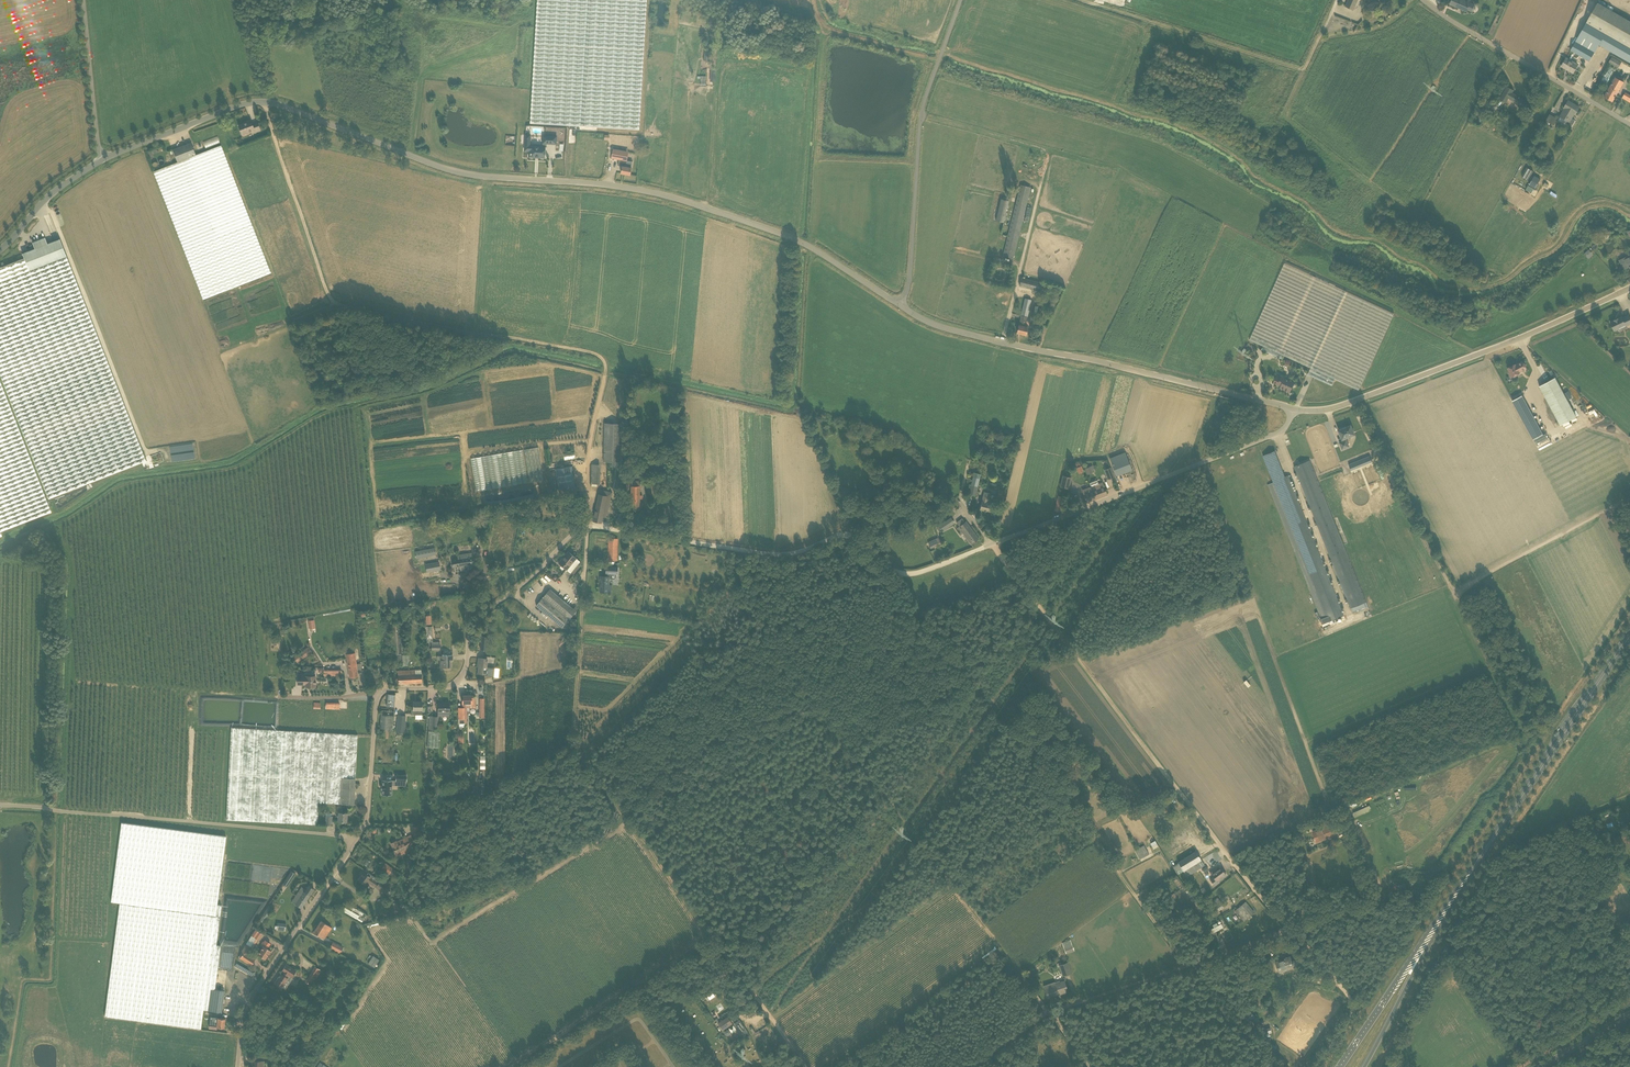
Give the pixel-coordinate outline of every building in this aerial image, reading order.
[(530,123),(640,129),(647,0),(537,0),(530,123)] [(1354,10),(1358,0),(1349,0),(1346,6),(1354,10)] [(1475,5),(1463,0),(1452,0),(1450,4),(1466,11),(1467,9),(1472,11),(1475,5)] [(1597,3),(1570,50),(1590,61),(1596,49),(1599,44),(1629,62),(1629,21),(1597,3)] [(1618,68),(1621,62),(1612,57),(1608,63),(1618,68)] [(1566,58),(1561,66),(1573,73),(1578,65),(1566,58)] [(1615,77),(1604,96),(1612,101),(1623,82),(1615,77)] [(1500,99),(1507,102),(1509,98),(1520,105),(1523,99),(1520,97),(1519,96),(1519,97),(1512,93),(1513,90),(1507,87),(1500,99)] [(1567,124),(1572,127),(1575,121),(1571,119),(1574,113),(1575,114),(1579,107),(1568,101),(1564,108),(1565,108),(1560,117),(1568,121),(1567,124)] [(1482,109),(1475,122),(1479,124),(1486,112),(1482,109)] [(1558,118),(1549,114),(1546,121),(1554,125),(1558,118)] [(253,133),(260,130),(257,122),(252,124),(250,120),(245,121),(246,123),(238,126),(242,134),(252,131),(253,133)] [(545,158),(546,146),(545,146),(545,143),(556,144),(557,136),(543,135),(543,143),(543,146),(525,145),(525,151),(529,151),(529,157),(545,158)] [(205,147),(220,142),(217,136),(203,141),(205,147)] [(172,150),(177,162),(196,155),(191,143),(172,150)] [(271,273),(221,145),(196,155),(177,162),(153,171),(155,177),(202,299),(271,273)] [(626,151),(613,149),(612,158),(619,159),(624,160),(626,151)] [(627,160),(624,160),(619,159),(618,166),(623,166),(621,173),(630,175),(631,168),(633,162),(627,161),(627,160)] [(1524,177),(1529,179),(1533,170),(1527,168),(1524,177)] [(1534,176),(1529,185),(1535,188),(1540,179),(1534,176)] [(1026,205),(1031,187),(1021,185),(1003,256),(1013,259),(1026,205)] [(1004,222),(1009,201),(1001,199),(996,221),(1004,222)] [(29,270),(66,256),(60,239),(47,244),(45,238),(32,242),(35,249),(22,253),(24,258),(29,270)] [(1589,249),(1584,253),(1588,258),(1593,254),(1589,249)] [(24,258),(0,267),(0,374),(10,400),(49,499),(146,461),(108,362),(66,256),(29,270),(24,258)] [(1261,350),(1282,359),(1284,356),(1311,368),(1308,375),(1313,377),(1332,385),(1334,379),(1359,390),(1394,313),(1285,263),(1250,340),(1263,346),(1261,350)] [(1020,286),(1041,291),(1043,283),(1022,278),(1020,286)] [(1019,325),(1017,333),(1026,335),(1028,327),(1023,326),(1024,321),(1026,322),(1031,300),(1025,298),(1021,315),(1021,316),(1019,325)] [(1629,324),(1629,317),(1629,315),(1622,318),(1622,317),(1618,319),(1618,318),(1614,320),(1610,322),(1615,331),(1619,329),(1618,328),(1625,325),(1626,326),(1629,324)] [(319,337),(322,346),(343,338),(340,329),(319,337)] [(1510,372),(1509,373),(1511,377),(1520,373),(1519,372),(1526,368),(1523,361),(1516,365),(1515,364),(1508,368),(1510,372)] [(1294,383),(1289,380),(1281,377),(1277,375),(1274,382),(1278,384),(1281,386),(1280,387),(1285,389),(1290,392),(1294,383)] [(1555,377),(1539,386),(1560,425),(1576,416),(1555,377)] [(2,535),(0,531),(51,511),(0,380),(0,536),(2,535)] [(1531,439),(1541,434),(1522,394),(1511,399),(1531,439)] [(623,462),(624,429),(624,423),(605,423),(604,461),(623,462)] [(1351,425),(1339,430),(1343,441),(1340,443),(1342,449),(1349,446),(1346,438),(1355,434),(1351,425)] [(544,480),(538,447),(524,449),(530,482),(544,480)] [(521,450),(471,457),(476,490),(528,483),(525,463),(520,463),(518,455),(522,455),(521,450)] [(1335,625),(1333,620),(1344,616),(1288,475),(1285,477),(1275,451),(1263,455),(1272,476),(1274,481),(1274,482),(1268,484),(1320,619),(1310,623),(1314,633),(1335,625)] [(1369,456),(1348,464),(1350,470),(1371,462),(1369,456)] [(1116,476),(1132,470),(1127,457),(1111,463),(1116,476)] [(1342,471),(1320,480),(1318,474),(1316,475),(1310,460),(1294,466),(1351,610),(1363,606),(1364,610),(1393,599),(1390,592),(1391,592),(1342,471)] [(601,483),(601,464),(591,464),(591,486),(597,486),(597,483),(601,483)] [(572,466),(555,468),(559,491),(575,488),(572,466)] [(1094,472),(1092,466),(1085,468),(1087,474),(1094,472)] [(1114,477),(1111,467),(1104,469),(1108,479),(1114,477)] [(981,474),(974,472),(969,494),(975,496),(981,474)] [(1069,489),(1072,477),(1063,475),(1060,487),(1069,489)] [(631,504),(627,504),(627,510),(640,510),(640,481),(631,481),(631,486),(631,494),(627,494),(627,501),(631,501),(631,504)] [(1107,494),(1103,485),(1103,482),(1097,484),(1097,485),(1091,487),(1096,498),(1107,494)] [(1096,498),(1091,487),(1083,490),(1087,502),(1096,498)] [(1004,502),(1006,491),(999,489),(996,500),(1004,502)] [(593,521),(602,522),(603,516),(607,517),(612,492),(600,490),(593,521)] [(982,501),(980,509),(991,512),(993,503),(986,502),(987,498),(989,498),(990,493),(984,492),(982,501)] [(1063,497),(1058,496),(1054,511),(1059,512),(1063,497)] [(939,525),(942,531),(956,523),(953,517),(939,525)] [(979,539),(966,521),(965,522),(963,519),(957,523),(959,526),(957,528),(961,534),(964,532),(969,539),(968,540),(971,545),(979,539)] [(609,538),(608,560),(617,560),(618,538),(609,538)] [(938,538),(928,542),(931,548),(936,545),(935,544),(940,542),(938,538)] [(417,558),(436,554),(435,547),(415,551),(417,558)] [(560,563),(567,569),(574,575),(580,568),(577,566),(580,561),(576,558),(569,552),(566,555),(566,556),(560,563)] [(474,564),(473,556),(467,557),(467,554),(457,555),(458,559),(451,560),(452,567),(474,564)] [(439,561),(425,564),(427,573),(441,570),(439,561)] [(607,573),(607,576),(601,576),(600,581),(601,581),(600,592),(611,592),(612,585),(609,585),(609,579),(614,579),(616,577),(617,574),(618,574),(618,568),(606,567),(606,573),(607,573)] [(550,589),(543,597),(536,605),(563,627),(570,619),(577,611),(550,589)] [(403,653),(400,623),(391,623),(393,646),(395,645),(395,647),(394,647),(395,650),(396,655),(397,662),(401,662),(401,654),(403,653)] [(295,664),(312,652),(308,647),(302,651),(291,658),(295,664)] [(391,650),(386,654),(391,659),(395,655),(391,650)] [(361,670),(360,663),(356,664),(355,653),(346,654),(349,678),(358,676),(357,671),(361,670)] [(437,660),(440,660),(440,667),(449,667),(449,660),(452,660),(452,655),(443,655),(442,655),(442,656),(437,656),(437,660)] [(486,667),(487,659),(478,658),(478,663),(479,663),(478,673),(485,674),(485,676),(494,677),(495,668),(486,667)] [(421,670),(415,670),(397,671),(398,675),(398,682),(398,683),(422,682),(421,670)] [(315,687),(315,676),(315,675),(304,675),(304,676),(298,676),(297,684),(306,684),(306,687),(315,687)] [(388,694),(386,707),(394,707),(395,695),(388,694)] [(475,708),(475,703),(475,697),(471,697),(471,695),(462,695),(462,699),(462,703),(462,707),(458,707),(458,719),(467,718),(466,708),(475,708)] [(422,715),(422,710),(422,701),(412,701),(412,709),(411,709),(411,715),(422,715)] [(449,716),(449,712),(449,702),(438,702),(438,712),(438,716),(449,716)] [(379,737),(388,738),(388,732),(392,732),(394,711),(381,710),(379,737)] [(405,715),(398,715),(396,732),(404,733),(405,715)] [(357,734),(352,734),(231,727),(226,819),(317,825),(319,803),(340,804),(341,778),(355,778),(357,734)] [(427,747),(439,747),(439,731),(428,731),(427,747)] [(391,795),(392,783),(397,783),(397,781),(406,781),(407,775),(396,775),(395,780),(382,780),(382,786),(381,786),(381,789),(382,789),(382,795),(391,795)] [(341,778),(340,804),(354,805),(355,778),(341,778)] [(1369,805),(1355,812),(1357,816),(1371,809),(1369,805)] [(346,822),(347,813),(343,812),(343,809),(337,808),(336,812),(339,812),(338,821),(346,822)] [(203,1009),(208,1010),(211,989),(215,989),(220,946),(216,946),(221,905),(217,904),(227,837),(121,822),(111,901),(120,903),(105,1016),(201,1028),(203,1009)] [(406,841),(398,845),(396,841),(391,843),(393,848),(392,848),(396,855),(399,854),(401,857),(409,854),(406,847),(414,843),(411,835),(404,838),(406,841)] [(1135,849),(1139,858),(1148,854),(1144,845),(1135,849)] [(1192,874),(1205,865),(1195,851),(1177,862),(1178,863),(1173,867),(1178,874),(1183,871),(1185,874),(1192,874)] [(397,870),(389,865),(385,863),(380,869),(388,874),(389,874),(392,877),(397,870)] [(1211,873),(1214,877),(1210,880),(1214,885),(1218,882),(1217,882),(1226,875),(1221,867),(1218,869),(1217,868),(1211,873)] [(363,872),(358,879),(365,884),(367,881),(374,886),(377,882),(370,877),(367,875),(369,873),(364,869),(362,872),(363,872)] [(291,871),(283,884),(287,886),(295,873),(291,871)] [(442,879),(446,888),(451,886),(447,878),(442,879)] [(380,880),(376,884),(385,890),(388,886),(380,880)] [(292,901),(301,908),(314,889),(307,885),(305,889),(301,887),(292,901)] [(1243,921),(1254,913),(1246,901),(1235,909),(1243,921)] [(320,936),(325,928),(327,925),(321,921),(313,932),(320,936)] [(1223,928),(1221,923),(1217,925),(1216,923),(1208,926),(1210,933),(1223,928)] [(253,947),(262,934),(255,930),(246,943),(252,947),(253,947)] [(1070,939),(1062,943),(1066,954),(1074,950),(1070,939)] [(263,946),(258,954),(265,959),(270,950),(267,948),(269,945),(263,941),(261,945),(263,946)] [(343,947),(333,942),(330,948),(340,953),(343,947)] [(255,959),(247,954),(244,952),(240,958),(251,965),(255,959)] [(374,967),(380,959),(373,955),(368,963),(374,967)] [(1288,967),(1294,965),(1291,956),(1276,962),(1280,972),(1288,969),(1288,967)] [(1068,962),(1060,965),(1063,975),(1071,973),(1068,962)] [(292,977),(296,971),(286,965),(282,970),(284,971),(282,975),(281,974),(275,982),(283,987),(288,978),(287,977),(288,975),(292,977)] [(310,984),(315,975),(311,973),(310,976),(307,982),(310,984)] [(1059,994),(1066,991),(1065,987),(1066,987),(1064,981),(1058,983),(1059,984),(1045,989),(1048,997),(1059,994)] [(211,989),(208,1010),(208,1011),(221,1012),(224,990),(215,989),(211,989)] [(1250,1021),(1254,1016),(1249,1012),(1245,1016),(1250,1021)] [(718,1023),(723,1030),(732,1024),(727,1016),(718,1023)] [(217,1022),(211,1022),(210,1022),(210,1025),(216,1026),(224,1027),(225,1018),(217,1017),(217,1022)] [(735,1022),(744,1035),(748,1032),(739,1020),(735,1022)] [(607,1032),(603,1024),(599,1026),(603,1035),(607,1032)] [(588,1031),(592,1041),(597,1039),(594,1029),(588,1031)] [(579,1038),(584,1046),(588,1044),(584,1036),(579,1038)] [(569,1047),(571,1046),(575,1051),(579,1049),(573,1039),(567,1043),(569,1047)] [(567,1057),(571,1054),(565,1046),(562,1048),(567,1057)] [(544,1061),(548,1066),(551,1066),(553,1066),(548,1058),(544,1061)]
